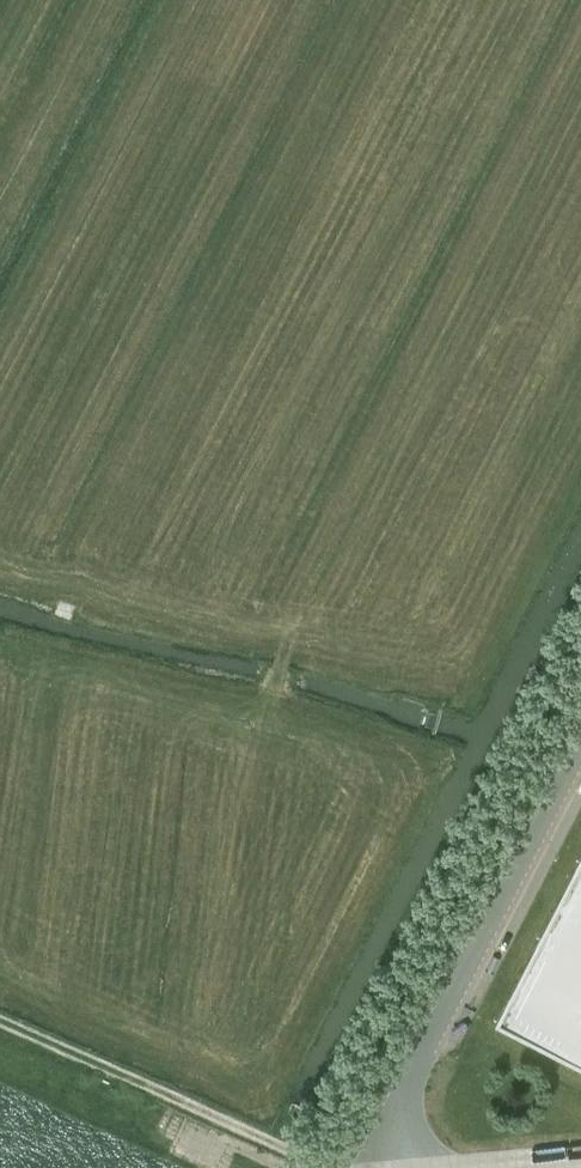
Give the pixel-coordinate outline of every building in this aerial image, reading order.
[(499,1019),(580,1062),(580,858),(499,1019)]
